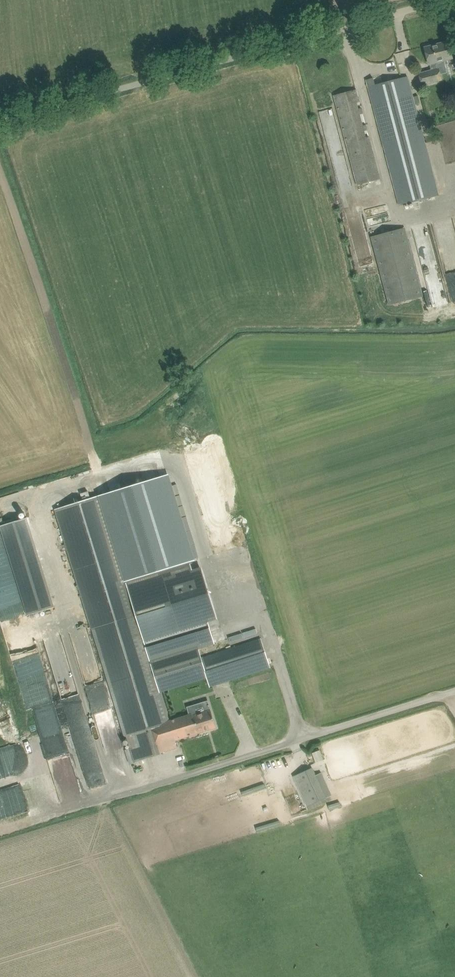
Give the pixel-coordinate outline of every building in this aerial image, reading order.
[(425,47),(427,57),(429,65),(430,65),(431,70),(419,74),(422,85),(442,80),(439,69),(437,69),(436,63),(453,59),(448,41),(425,47)] [(368,87),(371,97),(399,206),(439,196),(408,77),(368,87)] [(357,90),(334,96),(337,106),(358,185),(380,179),(369,137),(366,138),(365,131),(368,131),(366,125),(363,126),(360,114),(363,114),(361,108),(359,109),(357,103),(360,102),(359,100),(357,90)] [(405,227),(371,236),(389,305),(423,295),(405,227)] [(171,473),(100,495),(126,581),(190,562),(197,560),(171,473)] [(100,495),(57,509),(84,598),(126,585),(127,585),(126,581),(100,495)] [(27,520),(0,528),(27,616),(54,608),(27,520)] [(84,598),(82,599),(91,629),(92,628),(136,615),(146,650),(150,663),(198,648),(215,643),(208,620),(214,611),(203,576),(193,572),(190,562),(126,581),(127,585),(126,585),(84,598)] [(238,567),(241,580),(252,578),(248,564),(238,567)] [(136,615),(92,628),(126,736),(127,736),(132,753),(135,762),(161,754),(160,753),(177,747),(175,740),(216,727),(211,710),(208,701),(189,707),(192,714),(168,721),(159,691),(150,663),(146,650),(136,615)] [(87,631),(72,635),(75,646),(84,643),(86,650),(92,648),(87,631)] [(198,648),(150,663),(159,691),(207,677),(210,687),(270,667),(267,658),(261,639),(201,658),(198,648)] [(25,708),(50,701),(36,652),(12,659),(25,708)] [(312,752),(315,762),(323,760),(320,750),(312,752)] [(267,770),(290,762),(287,754),(265,762),(267,770)] [(75,790),(80,788),(69,761),(64,763),(67,772),(54,777),(57,785),(61,784),(64,790),(73,786),(75,790)] [(294,776),(298,786),(307,807),(326,798),(312,768),(294,776)]
